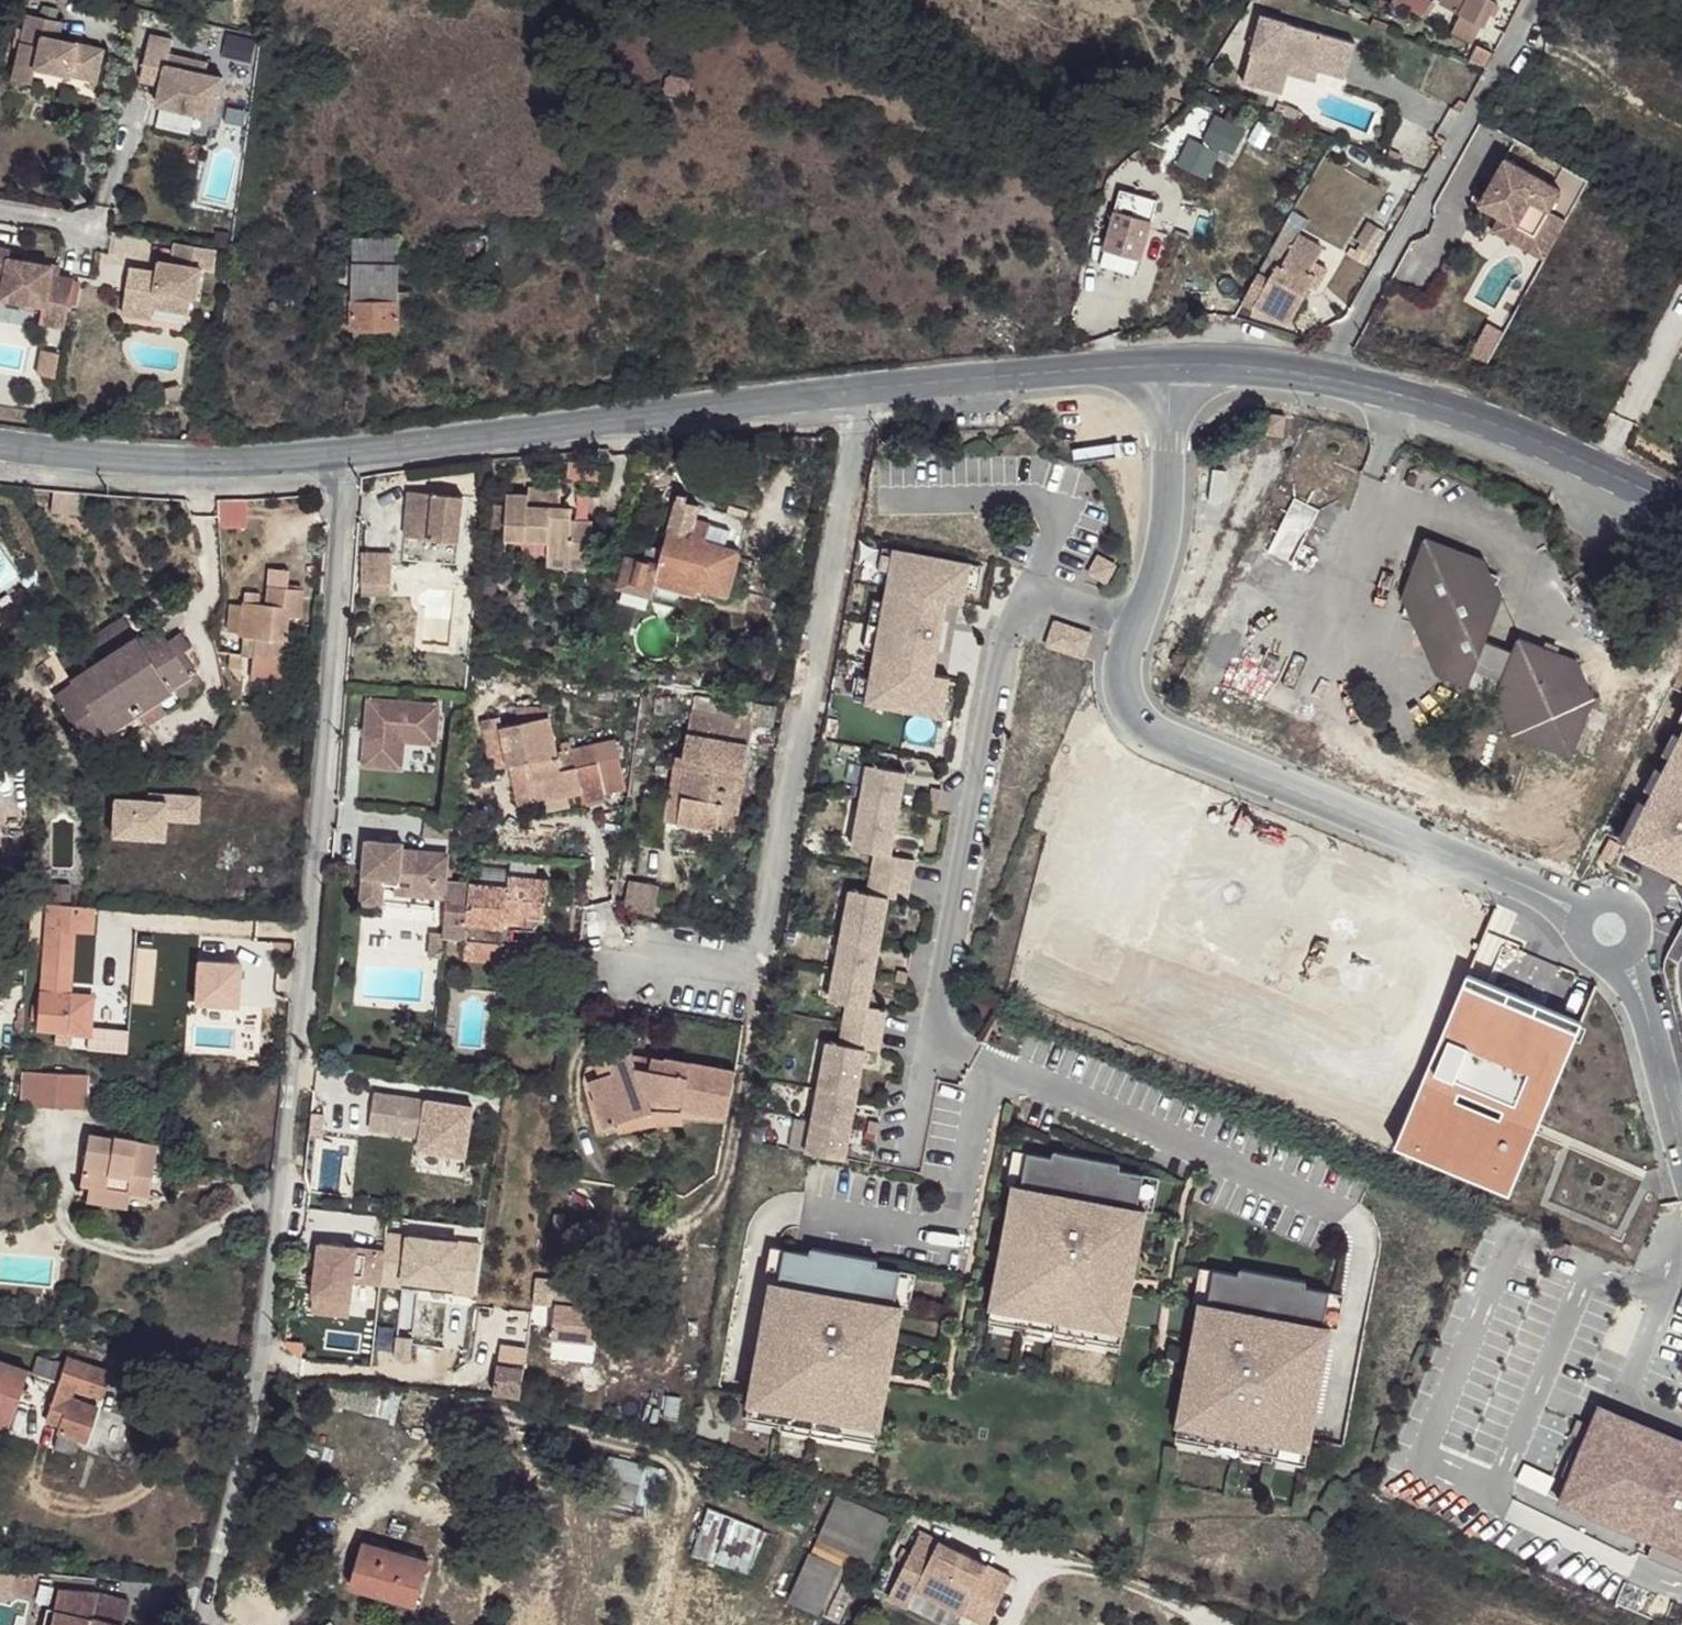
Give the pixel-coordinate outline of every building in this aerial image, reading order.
[(1422,15),(1432,0),(1397,0),(1422,15)] [(1441,3),(1461,14),(1482,25),(1483,26),(1497,0),(1496,0),(1443,0),(1441,3)] [(62,21),(27,13),(16,63),(35,67),(96,81),(103,49),(58,39),(62,21)] [(1461,14),(1453,31),(1473,40),(1482,25),(1461,14)] [(1243,83),(1281,93),(1287,73),(1290,62),(1319,70),(1345,77),(1355,42),(1262,16),(1243,83)] [(173,39),(151,35),(143,72),(164,77),(162,85),(158,105),(215,117),(223,76),(206,73),(208,62),(170,54),(173,39)] [(1478,45),(1470,62),(1485,67),(1493,53),(1478,45)] [(1319,70),(1290,62),(1287,73),(1316,82),(1319,70)] [(35,67),(16,63),(12,79),(31,83),(35,67)] [(164,77),(143,72),(141,80),(162,85),(164,77)] [(671,74),(660,82),(667,94),(687,98),(691,78),(671,74)] [(1467,104),(1460,101),(1453,109),(1462,113),(1467,104)] [(1286,106),(1281,117),(1297,123),(1301,112),(1286,106)] [(1222,117),(1218,125),(1230,131),(1234,122),(1222,117)] [(1191,138),(1179,163),(1207,177),(1222,148),(1224,149),(1233,133),(1230,131),(1218,125),(1213,123),(1205,139),(1208,141),(1205,145),(1191,138)] [(1402,155),(1390,150),(1388,157),(1399,161),(1402,155)] [(1500,216),(1517,226),(1534,236),(1549,211),(1562,190),(1505,157),(1478,204),(1500,216)] [(1152,222),(1115,211),(1103,250),(1105,251),(1138,260),(1141,261),(1152,222)] [(1492,230),(1545,260),(1567,220),(1549,211),(1534,236),(1500,216),(1492,230)] [(1357,241),(1373,250),(1385,231),(1369,222),(1357,241)] [(1297,238),(1282,229),(1243,302),(1254,308),(1256,305),(1290,323),(1311,286),(1318,272),(1311,268),(1322,249),(1298,235),(1297,238)] [(398,238),(354,239),(354,290),(337,289),(337,326),(354,326),(398,326),(411,326),(411,292),(399,291),(398,238)] [(216,249),(176,242),(173,262),(172,268),(160,266),(159,271),(131,267),(123,314),(152,318),(154,307),(189,313),(191,297),(197,298),(202,268),(213,270),(216,249)] [(42,305),(39,322),(64,326),(73,278),(58,275),(59,266),(21,259),(7,256),(8,250),(9,248),(0,247),(0,297),(42,305)] [(22,253),(8,250),(7,256),(21,259),(22,253)] [(1138,260),(1105,251),(1100,267),(1133,276),(1138,260)] [(1327,269),(1314,262),(1311,268),(1318,272),(1311,286),(1316,289),(1327,269)] [(1489,362),(1505,333),(1488,324),(1471,355),(1489,362)] [(398,326),(354,326),(354,342),(399,342),(398,326)] [(163,388),(165,398),(181,394),(179,385),(163,388)] [(601,481),(603,466),(569,463),(568,478),(601,481)] [(591,556),(593,522),(572,521),(572,509),(561,508),(562,490),(531,488),(530,495),(507,494),(506,506),(505,535),(505,541),(548,543),(548,558),(570,559),(570,555),(591,556)] [(53,490),(51,513),(78,515),(80,492),(53,490)] [(459,541),(463,496),(410,491),(405,536),(459,541)] [(728,594),(748,519),(686,502),(687,497),(679,495),(677,500),(676,500),(663,552),(659,566),(645,562),(628,558),(620,588),(654,597),(660,576),(700,587),(728,594)] [(1268,552),(1291,563),(1316,507),(1292,497),(1268,552)] [(217,501),(219,529),(248,528),(246,501),(217,501)] [(505,535),(506,506),(491,505),(489,534),(505,535)] [(1566,689),(1577,661),(1519,638),(1514,652),(1486,641),(1502,599),(1473,589),(1484,561),(1426,538),(1404,596),(1433,606),(1421,635),(1449,644),(1438,674),(1468,686),(1474,671),(1502,682),(1497,697),(1501,707),(1514,735),(1572,758),(1595,700),(1566,689)] [(659,566),(663,552),(649,548),(645,562),(659,566)] [(890,576),(895,550),(882,548),(878,573),(890,576)] [(914,664),(928,589),(934,590),(933,598),(948,601),(964,603),(966,589),(971,564),(971,562),(895,549),(895,550),(890,576),(885,602),(876,651),(871,678),(867,702),(943,716),(950,677),(934,674),(927,673),(928,666),(914,664)] [(392,583),(392,553),(362,553),(361,583),(392,583)] [(591,568),(591,556),(570,555),(570,559),(548,558),(547,566),(591,568)] [(1108,580),(1116,565),(1098,556),(1091,570),(1108,580)] [(1502,599),(1484,561),(1473,589),(1502,599)] [(978,592),(983,566),(971,564),(966,589),(978,592)] [(695,607),(700,587),(660,576),(654,597),(695,607)] [(392,593),(392,583),(361,583),(361,593),(392,593)] [(255,634),(253,656),(283,658),(286,618),(299,619),(301,590),(287,589),(269,587),(267,607),(231,604),(229,632),(255,634)] [(934,674),(948,601),(933,598),(934,590),(928,589),(914,664),(928,666),(927,673),(934,674)] [(1421,635),(1433,606),(1404,596),(1421,635)] [(876,651),(885,602),(873,600),(864,649),(876,651)] [(62,660),(73,676),(135,635),(125,619),(62,660)] [(1083,658),(1092,634),(1055,621),(1047,645),(1083,658)] [(139,641),(147,653),(166,641),(158,628),(139,641)] [(90,759),(203,686),(193,671),(189,674),(177,655),(181,653),(189,647),(179,632),(166,641),(147,653),(139,641),(135,635),(73,676),(70,678),(73,683),(54,695),(62,708),(62,709),(84,742),(80,745),(88,759),(90,759)] [(1438,674),(1449,644),(1421,635),(1438,674)] [(225,666),(240,679),(242,653),(223,652),(225,666)] [(177,655),(189,674),(193,671),(181,653),(177,655)] [(1595,700),(1577,661),(1566,689),(1595,700)] [(1497,697),(1502,682),(1474,671),(1468,686),(1497,697)] [(734,684),(732,674),(721,676),(723,686),(734,684)] [(867,702),(871,678),(859,676),(855,700),(867,702)] [(772,728),(776,707),(694,697),(691,713),(753,725),(772,728)] [(673,713),(672,698),(661,698),(661,713),(673,713)] [(436,744),(439,705),(368,700),(363,766),(402,769),(404,742),(436,744)] [(624,787),(615,741),(557,754),(548,708),(516,708),(519,724),(502,727),(500,716),(483,720),(493,769),(512,765),(525,762),(529,780),(516,783),(520,805),(546,799),(567,795),(581,793),(583,803),(606,798),(604,791),(624,787)] [(736,789),(739,769),(745,770),(753,725),(691,713),(683,757),(677,756),(670,796),(645,791),(636,841),(663,846),(668,821),(718,830),(722,811),(737,813),(742,790),(736,789)] [(1625,842),(1681,871),(1681,728),(1625,842)] [(529,780),(525,762),(512,765),(516,783),(529,780)] [(868,1007),(889,897),(907,901),(915,860),(891,856),(906,772),(868,765),(853,848),(876,853),(868,892),(852,889),(830,1000),(847,1003),(839,1044),(827,1042),(807,1153),(845,1160),(865,1049),(877,1051),(885,1011),(868,1007)] [(937,814),(942,790),(932,788),(927,812),(937,814)] [(569,805),(567,795),(546,799),(548,809),(569,805)] [(735,829),(737,813),(722,811),(719,826),(735,829)] [(439,897),(442,852),(403,849),(403,843),(367,840),(361,903),(383,905),(384,884),(385,878),(401,879),(412,880),(411,886),(410,895),(439,897)] [(509,877),(510,870),(481,867),(479,886),(508,888),(509,877)] [(545,926),(549,880),(509,877),(508,888),(479,886),(447,883),(443,934),(443,937),(466,939),(465,942),(502,945),(502,944),(504,930),(505,930),(505,923),(545,926)] [(410,895),(411,886),(400,885),(401,879),(385,878),(384,884),(395,885),(395,893),(410,895)] [(653,912),(658,887),(633,882),(628,907),(653,912)] [(56,1031),(55,1043),(71,1044),(72,1033),(89,1035),(92,996),(70,994),(74,932),(76,906),(48,904),(39,1030),(56,1031)] [(74,932),(92,934),(93,907),(76,906),(74,932)] [(163,918),(162,931),(179,932),(179,919),(163,918)] [(513,945),(514,930),(544,932),(545,926),(505,923),(505,930),(504,930),(502,944),(513,945)] [(441,956),(443,937),(443,934),(433,933),(431,955),(441,956)] [(501,964),(502,945),(465,942),(464,961),(501,964)] [(907,983),(908,973),(898,971),(896,981),(907,983)] [(1435,1056),(1427,1075),(1398,1144),(1513,1193),(1582,1025),(1468,977),(1442,1038),(1435,1056)] [(23,1033),(24,1009),(17,1008),(17,1021),(15,1021),(14,1033),(23,1033)] [(729,1117),(738,1072),(667,1059),(666,1061),(654,1059),(652,1070),(639,1067),(634,1055),(633,1052),(611,1060),(616,1072),(592,1082),(598,1099),(597,1099),(607,1128),(655,1111),(650,1097),(684,1103),(683,1108),(729,1117)] [(1317,1098),(1329,1067),(1292,1052),(1280,1083),(1317,1098)] [(652,1070),(654,1059),(634,1055),(639,1067),(652,1070)] [(592,1082),(616,1072),(611,1060),(586,1069),(582,1082),(597,1137),(660,1120),(728,1124),(729,1117),(683,1108),(684,1103),(650,1097),(655,1111),(607,1128),(597,1099),(598,1099),(592,1082)] [(22,1072),(21,1105),(54,1107),(54,1102),(86,1104),(88,1075),(22,1072)] [(467,1142),(472,1112),(454,1109),(454,1104),(374,1092),(369,1130),(422,1137),(423,1128),(449,1132),(448,1139),(467,1142)] [(878,1134),(880,1123),(870,1121),(868,1132),(878,1134)] [(88,1135),(80,1184),(90,1186),(129,1192),(148,1195),(157,1146),(136,1143),(136,1140),(114,1136),(113,1139),(88,1135)] [(1018,1256),(1030,1190),(1023,1188),(1029,1153),(1014,1150),(1007,1185),(1014,1187),(1002,1253),(1018,1256)] [(1119,1275),(1131,1207),(1138,1209),(1144,1175),(1119,1171),(1120,1165),(1055,1152),(1054,1158),(1029,1153),(1023,1188),(1030,1190),(1018,1256),(1002,1253),(992,1307),(993,1307),(1124,1331),(1134,1278),(1119,1275)] [(1134,1278),(1147,1211),(1153,1212),(1160,1178),(1144,1175),(1138,1209),(1131,1207),(1119,1275),(1134,1278)] [(126,1208),(129,1192),(90,1186),(87,1202),(126,1208)] [(564,1228),(565,1215),(556,1214),(554,1227),(564,1228)] [(477,1291),(484,1236),(456,1232),(448,1287),(477,1291)] [(381,1284),(385,1251),(320,1243),(313,1295),(352,1300),(354,1281),(381,1284)] [(773,1280),(779,1249),(772,1247),(766,1278),(773,1280)] [(875,1371),(888,1301),(896,1303),(902,1271),(877,1267),(878,1261),(813,1248),(811,1255),(779,1249),(750,1403),(751,1403),(880,1428),(890,1374),(875,1371)] [(1204,1373),(1216,1307),(1209,1305),(1216,1270),(1200,1267),(1194,1302),(1201,1304),(1188,1370),(1204,1373)] [(1310,1448),(1333,1328),(1332,1327),(1338,1294),(1305,1288),(1307,1281),(1241,1269),(1240,1275),(1216,1270),(1209,1305),(1216,1307),(1204,1373),(1188,1370),(1178,1424),(1179,1424),(1310,1448)] [(890,1374),(903,1307),(910,1308),(916,1274),(902,1271),(896,1303),(888,1301),(875,1371),(890,1374)] [(1339,1329),(1345,1295),(1338,1294),(1332,1327),(1333,1328),(1339,1329)] [(350,1316),(352,1300),(313,1295),(311,1312),(350,1316)] [(596,1343),(600,1307),(556,1303),(552,1338),(596,1343)] [(1121,1348),(1124,1331),(993,1307),(989,1324),(1022,1330),(1022,1333),(1086,1345),(1087,1342),(1121,1348)] [(386,1343),(388,1331),(375,1329),(373,1342),(386,1343)] [(520,1396),(526,1350),(501,1346),(495,1393),(520,1396)] [(32,1375),(57,1383),(64,1365),(38,1356),(32,1375)] [(57,1383),(45,1420),(61,1425),(59,1432),(77,1439),(87,1442),(98,1408),(72,1400),(75,1389),(100,1397),(108,1371),(66,1357),(64,1365),(57,1383)] [(8,1429),(27,1370),(0,1361),(0,1426),(8,1429)] [(332,1386),(329,1407),(394,1415),(397,1394),(332,1386)] [(880,1428),(751,1403),(748,1420),(779,1426),(779,1429),(844,1441),(845,1439),(877,1445),(880,1428)] [(1558,1506),(1654,1545),(1647,1560),(1681,1575),(1681,1445),(1597,1410),(1590,1429),(1577,1424),(1571,1438),(1584,1443),(1558,1506)] [(1307,1465),(1310,1448),(1179,1424),(1176,1440),(1208,1447),(1208,1450),(1272,1462),(1273,1459),(1307,1465)] [(59,1432),(54,1448),(72,1454),(77,1439),(59,1432)] [(623,1460),(615,1495),(655,1504),(663,1469),(623,1460)] [(871,1562),(890,1520),(838,1497),(819,1538),(871,1562)] [(750,1574),(765,1530),(708,1511),(693,1555),(750,1574)] [(961,1553),(920,1532),(911,1551),(929,1560),(934,1550),(957,1562),(961,1553)] [(418,1600),(429,1560),(364,1542),(352,1587),(396,1600),(398,1594),(418,1600)] [(1012,1578),(961,1553),(957,1562),(934,1550),(929,1560),(911,1551),(896,1581),(917,1591),(985,1624),(988,1624),(1012,1578)] [(840,1623),(861,1575),(809,1552),(787,1602),(820,1617),(821,1614),(840,1623)] [(3,1597),(9,1592),(9,1590),(13,1571),(0,1569),(0,1596),(3,1597)] [(33,1594),(38,1573),(13,1571),(9,1590),(33,1594)] [(908,1609),(917,1591),(896,1581),(888,1598),(908,1609)] [(129,1602),(97,1593),(58,1590),(53,1610),(50,1624),(123,1624),(129,1602)] [(417,1605),(418,1600),(398,1594),(396,1600),(417,1605)] [(53,1610),(47,1608),(43,1624),(50,1624),(53,1610)]
